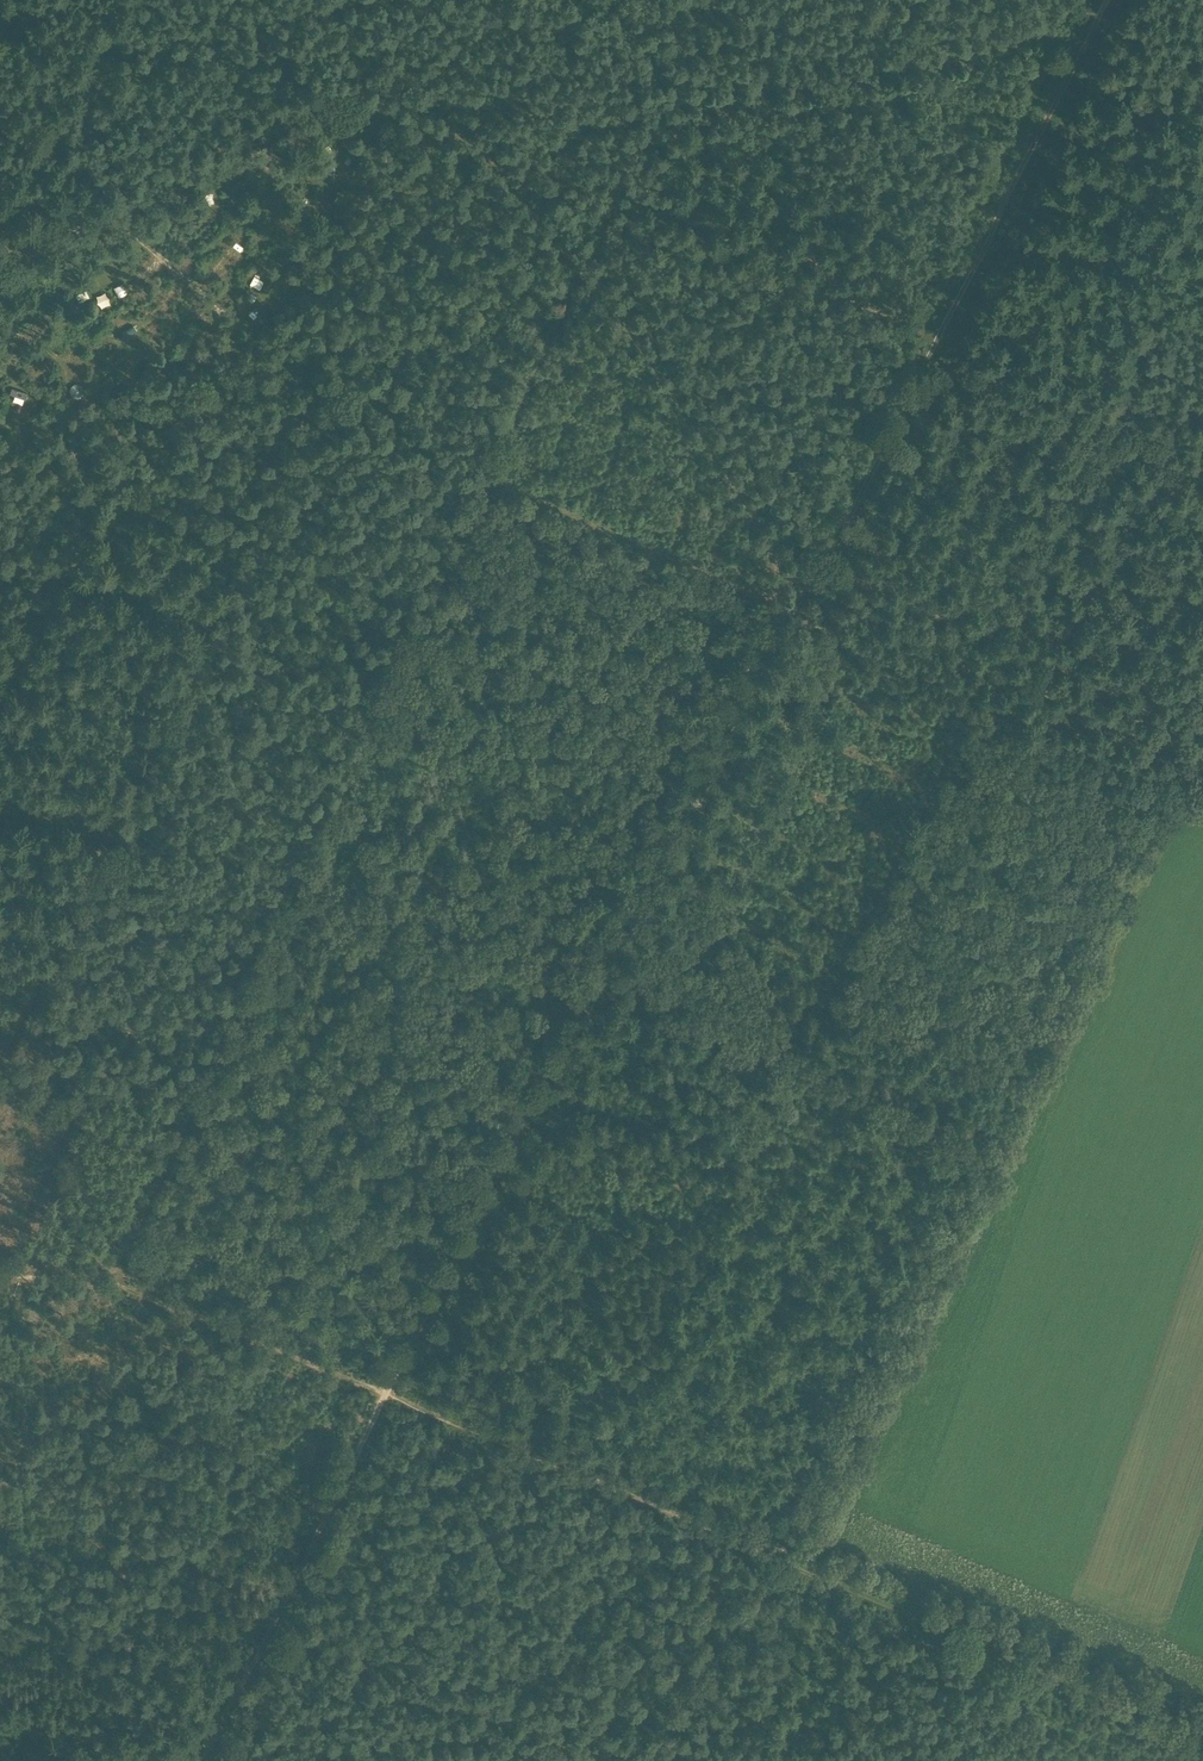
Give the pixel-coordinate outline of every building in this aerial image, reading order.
[(341,160),(350,154),(344,144),(335,150),(341,160)] [(233,246),(239,252),(247,244),(240,238),(233,246)] [(250,279),(258,287),(265,280),(256,272),(250,279)] [(119,284),(111,287),(116,298),(124,295),(119,284)] [(11,384),(10,396),(21,396),(22,384),(11,384)] [(83,396),(84,384),(73,384),(73,396),(83,396)]
